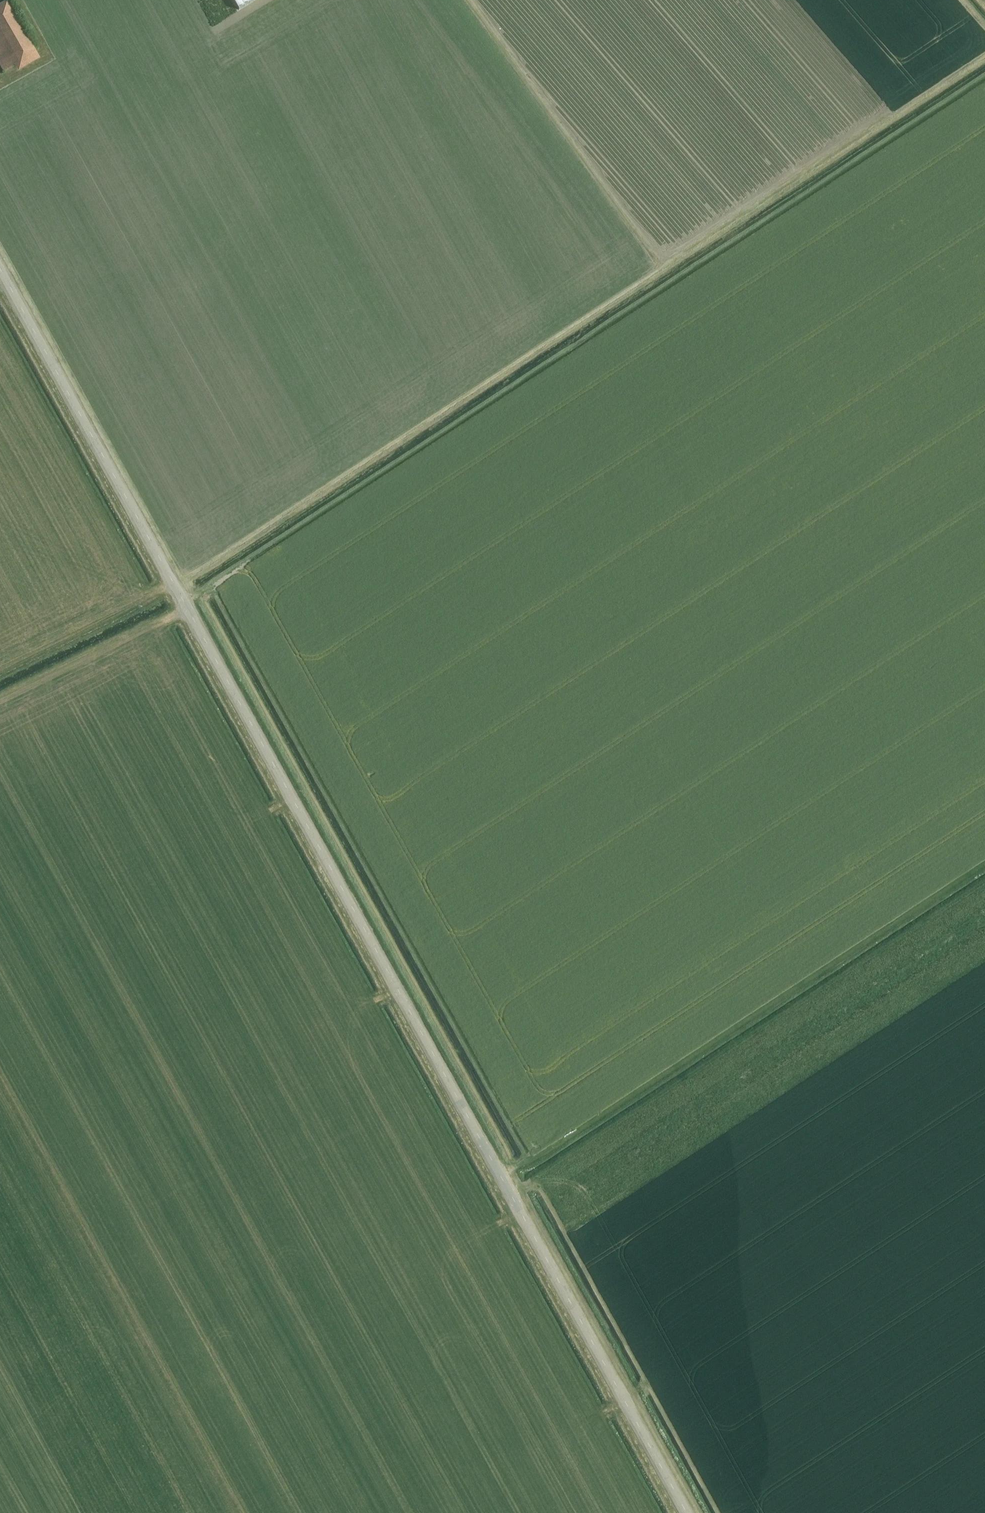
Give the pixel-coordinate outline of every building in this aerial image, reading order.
[(240,9),(255,0),(235,0),(240,9)] [(0,5),(0,41),(11,59),(14,66),(18,72),(40,60),(7,1),(0,5)]
